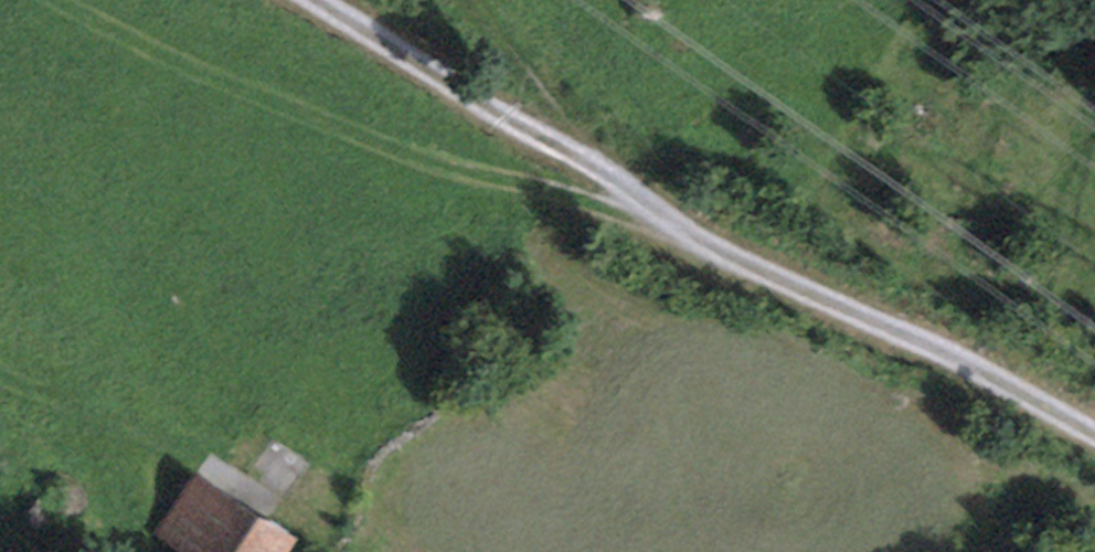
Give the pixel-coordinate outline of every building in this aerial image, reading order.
[(284,538),(193,477),(157,531),(188,551),(275,551),(284,538)]
